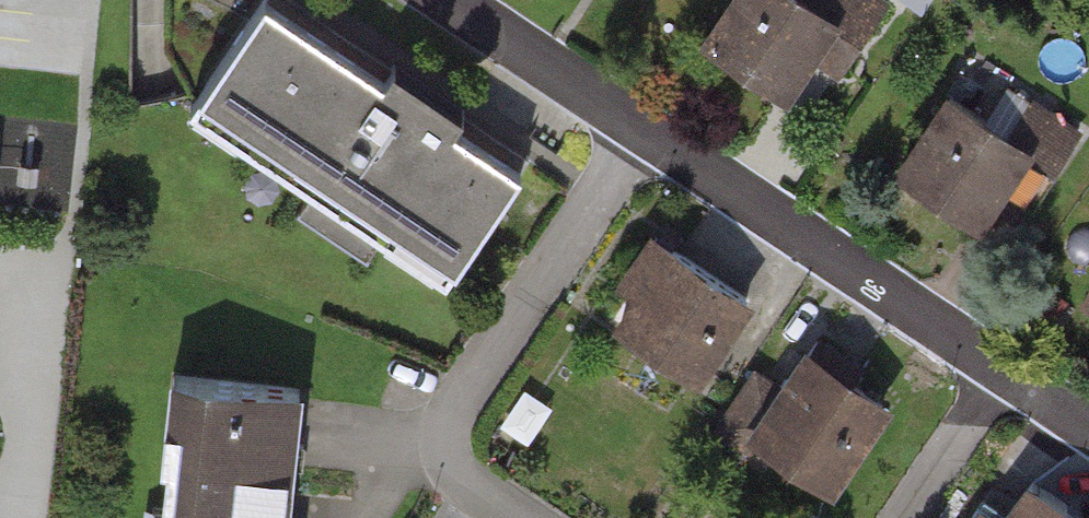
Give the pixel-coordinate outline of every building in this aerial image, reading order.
[(692,45),(774,98),(805,50),(840,72),(883,5),(875,0),(721,0),(692,45)] [(202,111),(456,279),(523,177),(459,135),(468,121),(393,72),(384,85),(269,10),(202,111)] [(930,107),(883,179),(965,232),(996,184),(1030,206),(1074,139),(985,82),(958,125),(930,107)] [(746,306),(656,248),(609,319),(700,377),(746,306)] [(1071,313),(1088,324),(1088,286),(1071,313)] [(891,414),(808,357),(752,437),(836,494),(891,414)] [(301,392),(185,382),(172,517),(290,517),(301,392)] [(1019,481),(994,517),(1073,517),(1019,481)]
